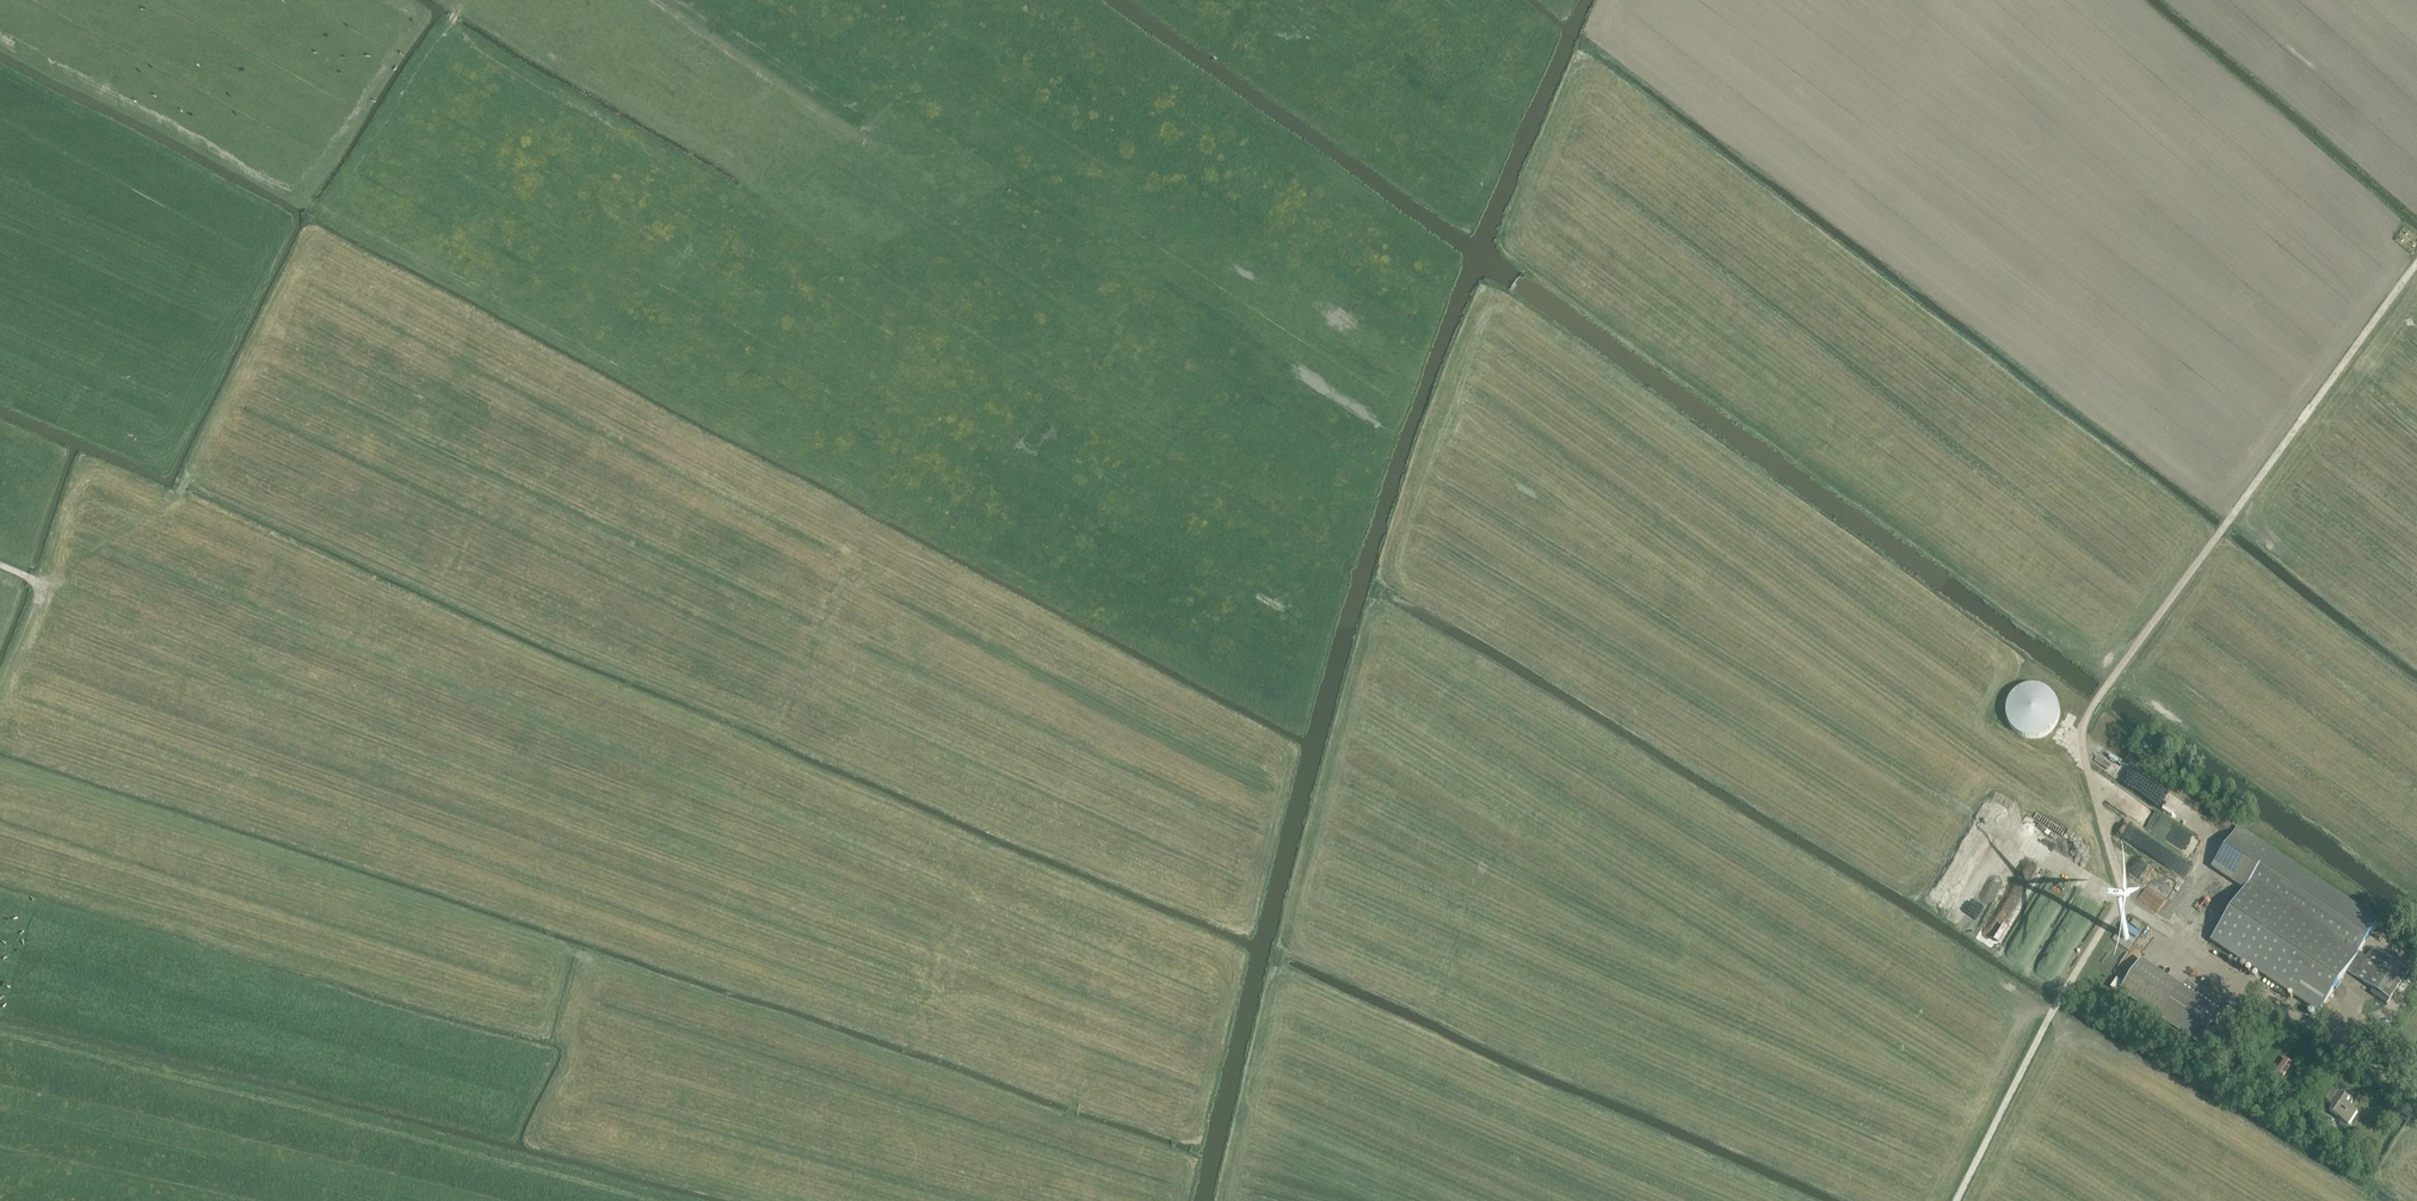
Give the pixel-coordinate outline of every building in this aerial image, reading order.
[(2246,888),(2245,890),(2211,939),(2319,1012),(2347,972),(2378,993),(2375,997),(2388,1005),(2410,973),(2373,948),(2366,957),(2359,952),(2379,922),(2238,827),(2213,866),(2246,888)] [(2167,895),(2175,882),(2134,856),(2126,869),(2167,895)] [(2197,878),(2197,864),(2185,865),(2186,879),(2197,878)] [(2112,936),(2126,949),(2140,934),(2126,922),(2112,936)] [(2120,990),(2159,1016),(2199,1044),(2221,1013),(2141,959),(2120,990)] [(2049,977),(2054,964),(2042,960),(2037,973),(2049,977)] [(2323,1103),(2333,1109),(2331,1113),(2349,1125),(2358,1111),(2348,1104),(2350,1100),(2332,1089),(2323,1103)]
